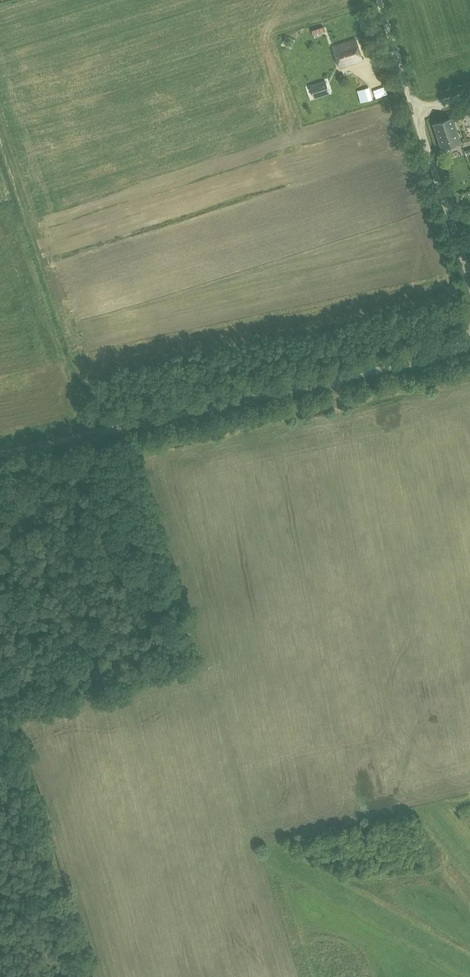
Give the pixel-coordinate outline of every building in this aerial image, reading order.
[(333,47),(341,68),(363,60),(356,39),(333,47)] [(311,86),(315,98),(330,93),(326,81),(311,86)] [(433,123),(442,149),(461,142),(453,117),(433,123)]
